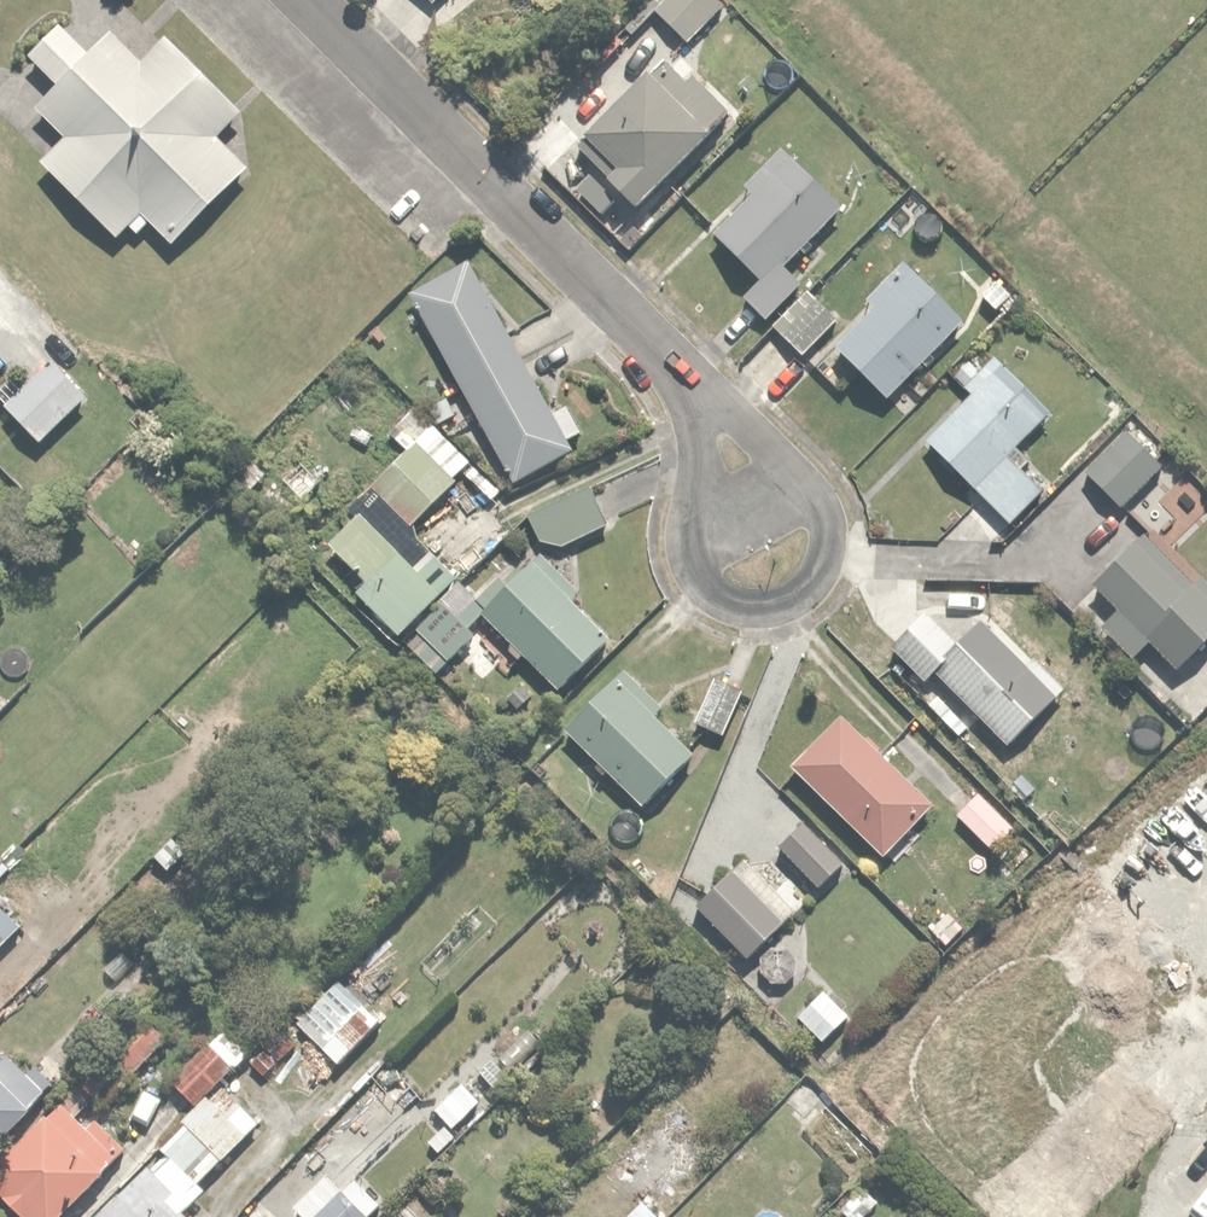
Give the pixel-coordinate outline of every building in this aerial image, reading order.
[(652,7),(686,41),(726,0),(660,0),(652,7)] [(138,55),(113,29),(33,105),(60,133),(41,151),(112,225),(131,206),(164,240),(243,164),(213,133),(239,108),(163,30),(138,55)] [(575,140),(638,203),(736,104),(695,64),(674,85),(651,63),(575,140)] [(752,190),(712,228),(756,274),(738,291),(766,320),(805,283),(789,265),(847,210),(785,145),(746,183),(752,190)] [(874,305),(838,338),(886,392),(967,317),(907,251),(863,292),(874,305)] [(473,258),(413,290),(515,480),(572,449),(566,437),(583,428),(567,399),(553,407),(473,258)] [(817,293),(784,330),(807,350),(840,313),(817,293)] [(970,390),(925,437),(1010,516),(1049,474),(1015,442),(1049,407),(976,338),(947,369),(970,390)] [(0,387),(0,396),(42,438),(87,393),(54,361),(32,384),(17,369),(0,387)] [(409,440),(372,481),(418,524),(477,460),(426,413),(405,436),(409,440)] [(1127,428),(1087,466),(1120,501),(1160,464),(1127,428)] [(591,482),(529,510),(545,545),(607,516),(591,482)] [(370,577),(358,589),(399,629),(437,588),(394,547),(398,542),(360,507),(330,539),(370,577)] [(1139,534),(1092,578),(1099,585),(1080,602),(1128,654),(1147,636),(1173,664),(1206,633),(1206,583),(1197,572),(1185,584),(1139,534)] [(539,559),(486,612),(558,686),(612,633),(539,559)] [(444,595),(411,639),(407,643),(437,667),(475,618),(444,595)] [(924,678),(935,667),(1007,738),(1060,684),(987,611),(961,637),(927,603),(888,642),(924,678)] [(621,672),(566,725),(640,802),(695,750),(621,672)] [(715,674),(695,719),(724,732),(744,687),(715,674)] [(842,707),(790,759),(880,849),(932,797),(842,707)] [(1019,822),(982,785),(958,810),(995,846),(1019,822)] [(803,817),(775,844),(814,884),(842,857),(803,817)] [(756,845),(696,900),(746,954),(806,900),(756,845)] [(21,920),(0,899),(0,941),(21,920)] [(829,982),(797,1012),(820,1036),(852,1007),(829,982)] [(27,1216),(57,1216),(129,1146),(92,1108),(168,1033),(143,1008),(0,1149),(0,1189),(27,1216)] [(226,1020),(169,1077),(192,1100),(249,1044),(226,1020)] [(52,1085),(10,1043),(0,1052),(0,1136),(52,1085)] [(826,1091),(808,1073),(784,1096),(803,1114),(826,1091)] [(466,1078),(436,1108),(458,1130),(488,1099),(466,1078)] [(181,1210),(207,1186),(200,1178),(260,1120),(222,1080),(157,1143),(165,1152),(151,1165),(148,1161),(90,1216),(188,1216),(181,1210)] [(868,1148),(826,1104),(799,1129),(841,1173),(868,1148)] [(293,1202),(306,1216),(367,1216),(373,1212),(332,1166),(293,1202)] [(841,1208),(851,1216),(864,1216),(883,1197),(866,1182),(841,1208)] [(623,1216),(672,1216),(675,1214),(650,1189),(623,1216)] [(247,1216),(276,1216),(260,1203),(247,1216)]
